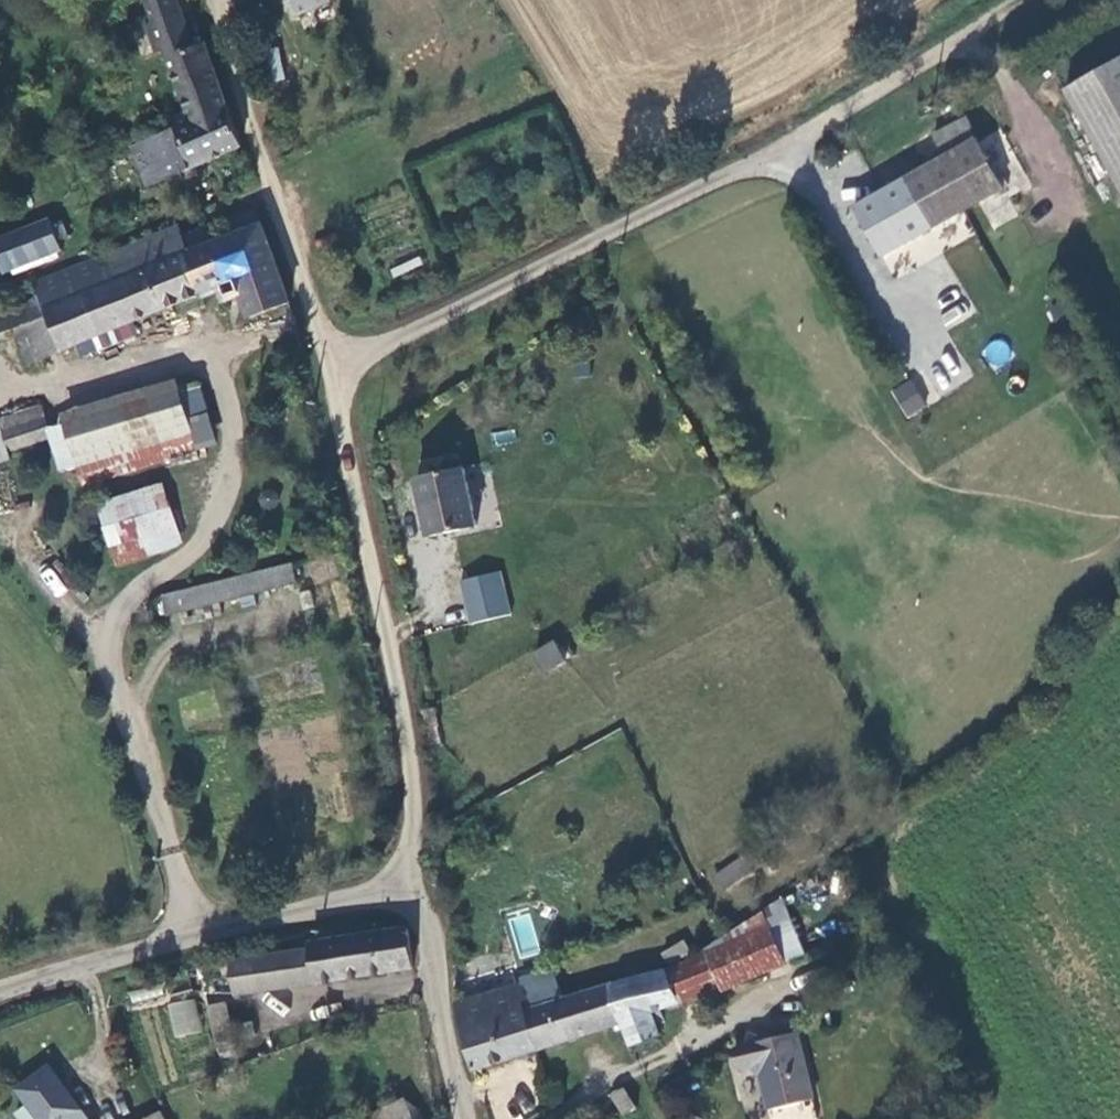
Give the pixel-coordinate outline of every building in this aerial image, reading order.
[(205,40),(192,44),(177,0),(147,0),(153,19),(145,21),(155,49),(163,46),(184,107),(164,114),(169,123),(226,100),(205,40)] [(300,12),(329,0),(295,0),(300,12)] [(1119,189),(1119,70),(1071,98),(1119,189)] [(242,145),(226,100),(169,123),(127,140),(143,181),(242,145)] [(1004,194),(976,144),(963,119),(932,136),(947,160),(857,209),(885,260),(1004,194)] [(263,223),(258,205),(232,214),(238,232),(263,223)] [(52,211),(46,213),(55,245),(63,242),(52,211)] [(46,213),(0,229),(0,259),(2,264),(55,245),(46,213)] [(291,301),(263,223),(238,232),(214,241),(189,250),(121,275),(45,304),(38,286),(21,304),(0,312),(0,332),(15,327),(28,360),(238,280),(251,316),(291,301)] [(121,275),(189,250),(182,232),(178,223),(111,248),(121,275)] [(189,250),(214,241),(208,223),(182,232),(189,250)] [(35,277),(38,286),(45,304),(121,275),(111,248),(61,267),(35,277)] [(945,325),(970,318),(966,303),(941,310),(945,325)] [(910,378),(889,391),(907,418),(927,405),(910,378)] [(79,470),(160,445),(150,412),(147,400),(65,424),(79,470)] [(41,406),(0,415),(0,454),(6,452),(4,446),(48,435),(41,406)] [(160,445),(181,440),(171,407),(150,412),(160,445)] [(168,471),(160,445),(79,470),(87,495),(168,471)] [(474,523),(462,468),(418,478),(429,533),(474,523)] [(181,555),(164,498),(101,515),(119,573),(181,555)] [(54,565),(41,571),(53,599),(66,593),(54,565)] [(292,584),(288,565),(160,598),(165,615),(292,584)] [(458,580),(469,623),(511,613),(501,570),(458,580)] [(557,640),(537,652),(548,673),(569,662),(557,640)] [(766,868),(757,853),(719,877),(728,893),(766,868)] [(707,959),(724,992),(726,998),(790,968),(772,930),(707,959)] [(262,947),(229,954),(237,1001),(411,974),(408,935),(312,948),(312,941),(262,947)] [(622,1030),(631,1054),(659,1044),(652,1022),(684,1011),(724,992),(707,959),(669,977),(637,982),(608,991),(608,993),(622,1030)] [(453,1013),(474,1078),(539,1056),(527,1018),(563,1006),(561,999),(557,986),(553,975),(517,985),(519,991),(453,1013)] [(527,1018),(539,1056),(622,1030),(608,993),(563,1006),(527,1018)] [(168,1002),(172,1036),(200,1032),(196,999),(168,1002)] [(226,1006),(208,1010),(214,1044),(232,1040),(226,1006)] [(736,1059),(742,1081),(749,1079),(760,1092),(767,1118),(782,1118),(816,1112),(800,1047),(771,1050),(756,1045),(750,1055),(736,1059)] [(46,1073),(14,1096),(24,1110),(12,1118),(72,1118),(77,1116),(46,1073)] [(608,1094),(620,1116),(635,1108),(622,1086),(608,1094)] [(405,1106),(376,1118),(423,1118),(421,1115),(405,1106)]
